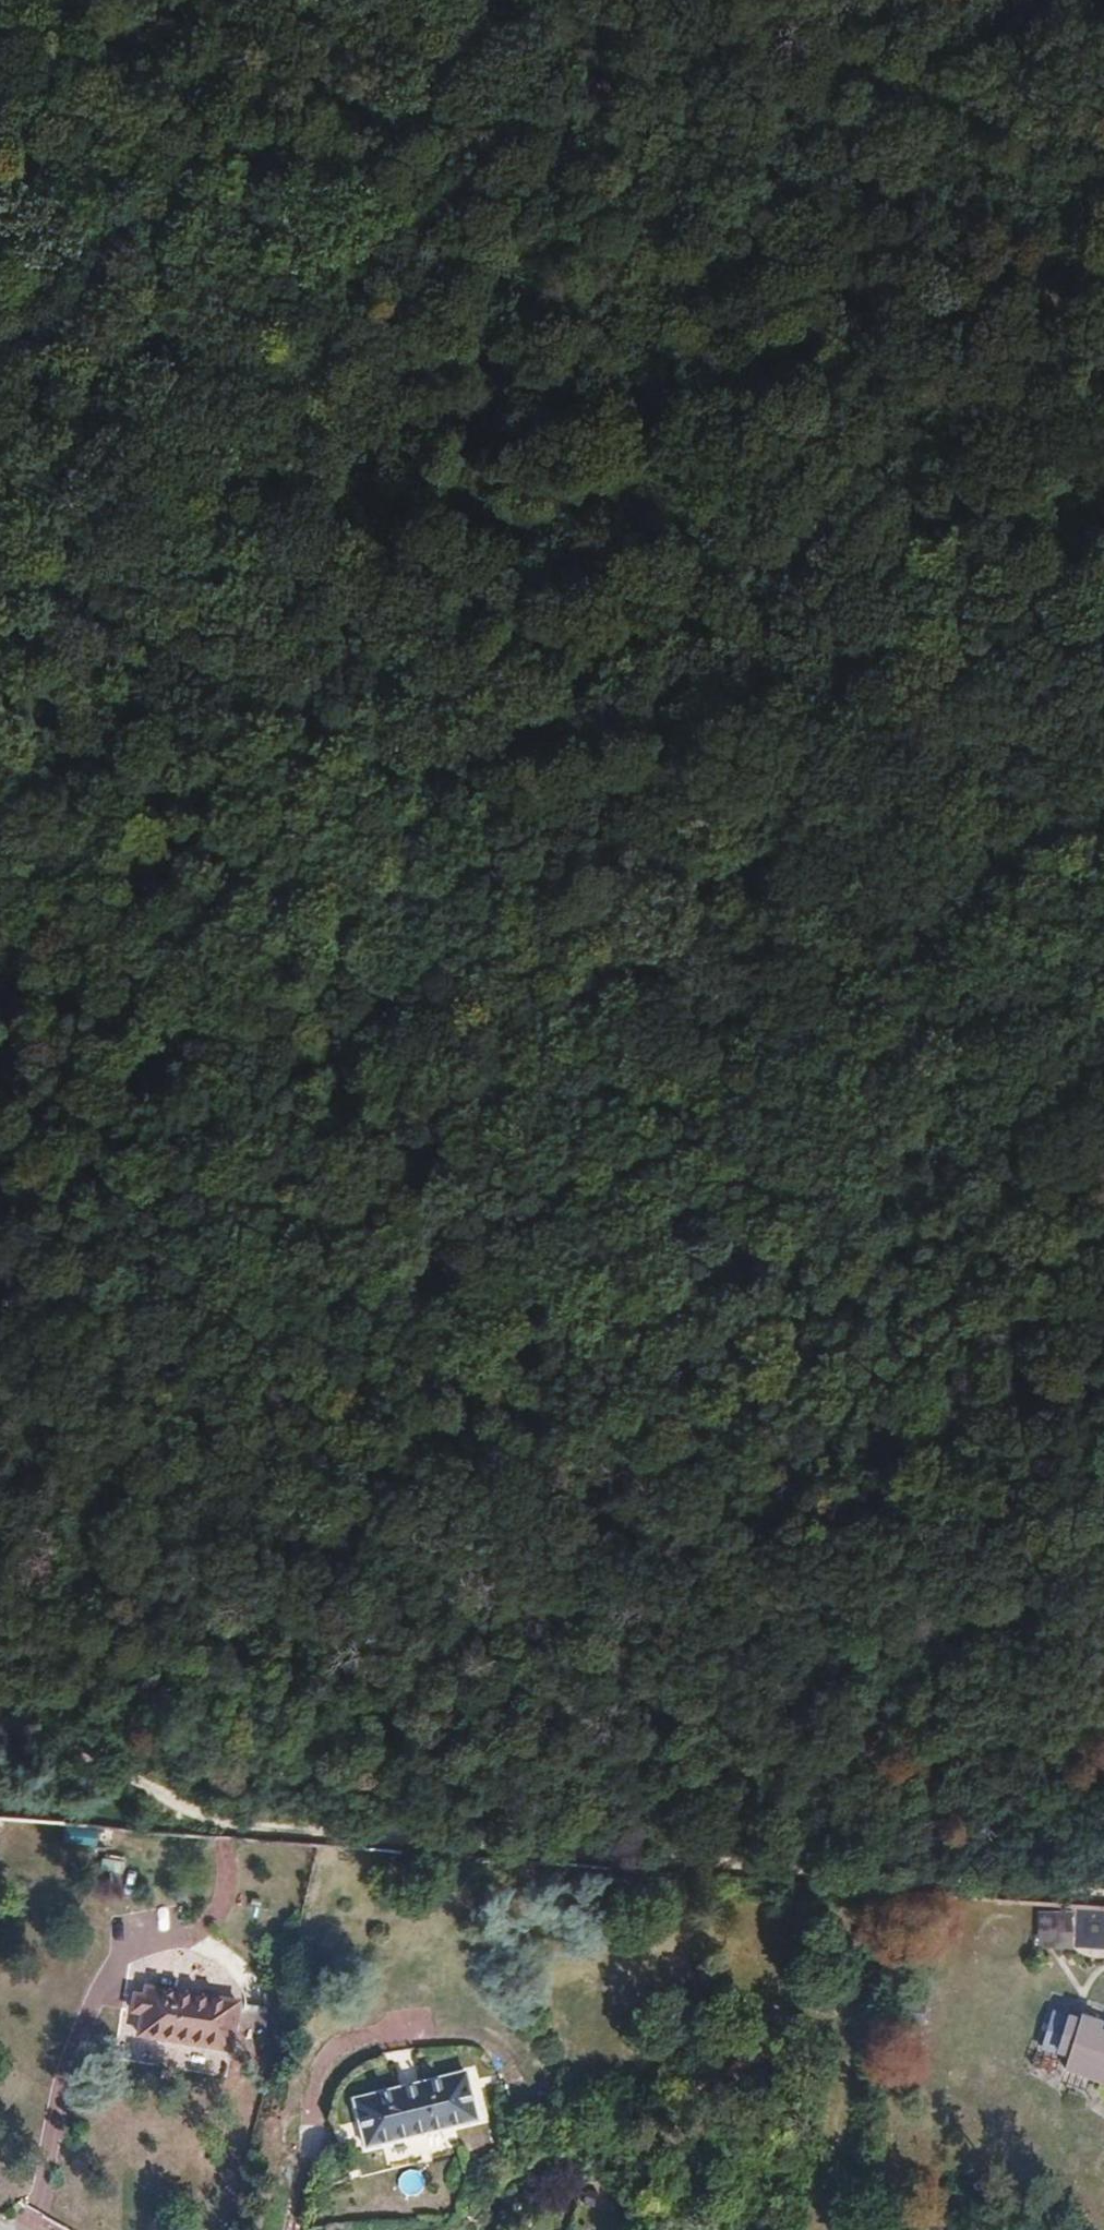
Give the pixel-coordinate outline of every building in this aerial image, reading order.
[(132,2014),(128,2036),(143,2040),(154,1994),(137,1990),(135,2000),(125,1997),(121,2012),(132,2014)] [(186,2050),(197,2004),(154,1994),(143,2040),(186,2050)] [(186,2050),(219,2058),(229,2012),(197,2004),(186,2050)] [(1076,2018),(1059,2068),(1103,2085),(1103,2033),(1097,2031),(1098,2026),(1076,2018)] [(459,2072),(345,2096),(356,2143),(469,2119),(459,2072)]
